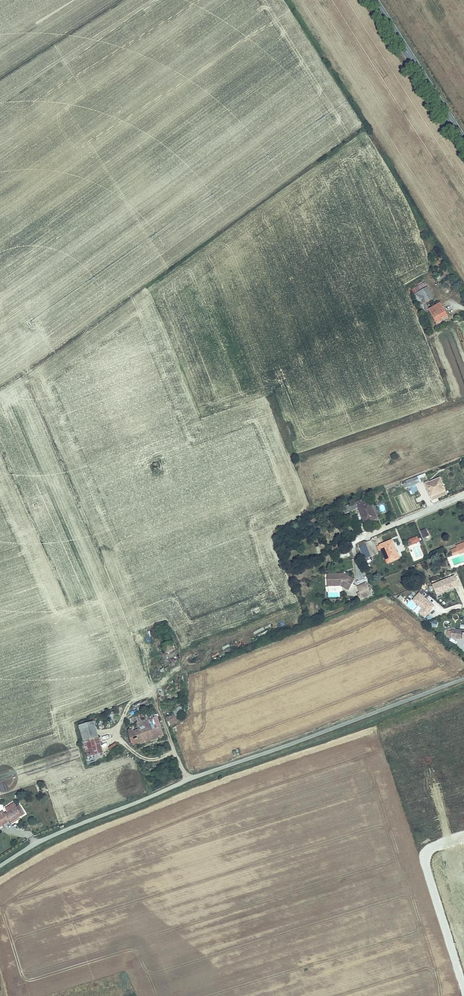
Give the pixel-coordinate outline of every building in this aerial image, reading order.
[(416,295),(430,287),(428,283),(414,290),(416,295)] [(436,298),(430,288),(430,287),(416,295),(421,306),(427,303),(436,298)] [(430,309),(427,303),(421,306),(425,312),(429,310),(430,309)] [(430,309),(429,310),(437,325),(443,322),(442,320),(448,317),(441,304),(430,309)] [(417,477),(403,483),(406,489),(406,488),(419,483),(417,477)] [(427,480),(423,482),(428,496),(444,490),(439,478),(429,483),(427,480)] [(378,516),(372,500),(363,503),(362,500),(357,502),(357,501),(342,508),(345,514),(360,508),(365,522),(378,516)] [(423,538),(429,536),(427,528),(420,530),(423,538)] [(391,539),(380,544),(386,562),(398,557),(391,539)] [(367,544),(361,547),(365,557),(371,554),(367,544)] [(343,574),(332,575),(333,584),(338,583),(344,587),(351,590),(356,580),(343,574)] [(333,584),(332,575),(328,575),(329,588),(344,587),(338,583),(333,584)] [(436,595),(459,587),(455,575),(432,583),(436,595)] [(373,596),(368,585),(361,587),(365,599),(373,596)] [(419,592),(408,604),(423,619),(435,606),(419,592)] [(157,627),(164,646),(165,650),(172,647),(164,621),(161,622),(162,626),(157,627)] [(454,629),(453,638),(461,639),(461,638),(463,638),(463,630),(454,629)] [(179,698),(167,702),(169,708),(181,704),(179,698)] [(169,708),(171,712),(175,710),(183,707),(181,704),(169,708)] [(171,712),(163,714),(166,723),(178,718),(177,713),(175,710),(171,712)] [(157,716),(155,711),(127,721),(130,728),(137,720),(144,717),(145,720),(157,716)] [(137,720),(130,728),(127,730),(129,736),(136,734),(139,742),(164,733),(157,716),(145,720),(144,717),(137,720)] [(86,723),(97,760),(104,758),(93,721),(86,723)] [(87,763),(97,760),(86,723),(78,726),(83,741),(80,742),(87,763)] [(150,743),(144,746),(146,752),(152,750),(150,743)] [(19,802),(5,812),(9,819),(11,822),(15,819),(15,818),(25,811),(19,802)] [(5,812),(3,809),(0,811),(0,818),(3,823),(9,819),(5,812)]
